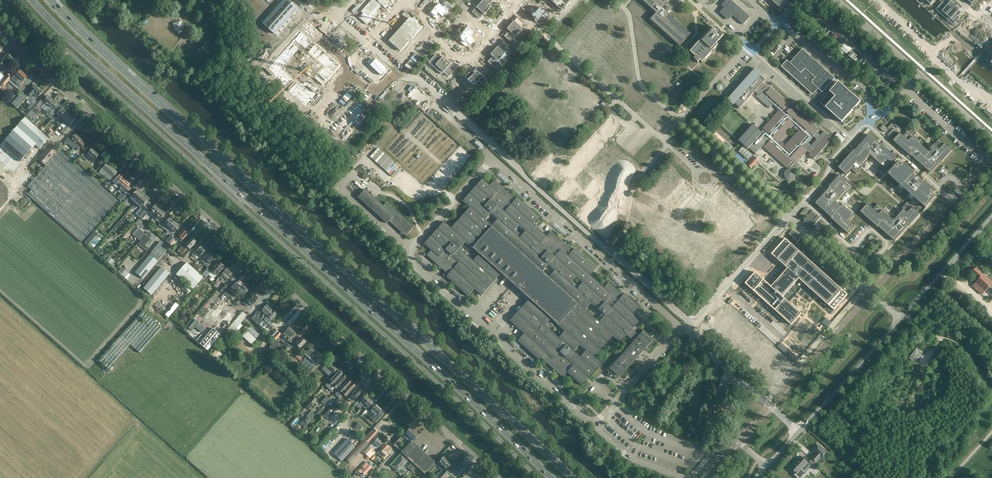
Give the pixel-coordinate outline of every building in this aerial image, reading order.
[(366,7),(375,15),(379,11),(377,10),(380,5),(375,0),(372,0),(369,3),(366,7)] [(478,2),(488,10),(491,6),(489,4),(493,0),(480,0),(478,2)] [(559,0),(555,5),(559,8),(561,10),(565,5),(559,0)] [(651,20),(680,46),(691,34),(668,13),(673,7),(666,3),(668,1),(666,0),(642,0),(657,13),(651,20)] [(719,12),(727,19),(731,14),(743,24),(749,17),(731,0),(725,0),(721,4),(724,7),(719,12)] [(781,12),(791,0),(768,0),(781,12)] [(282,2),(279,6),(285,11),(289,7),(287,5),(286,4),(285,3),(283,1),(282,2)] [(939,5),(937,7),(939,8),(943,13),(946,15),(955,5),(951,1),(948,4),(946,6),(944,4),(942,2),(939,5)] [(439,3),(431,12),(436,16),(447,4),(444,2),(441,5),(439,3)] [(476,7),(472,12),(480,19),(488,10),(478,2),(475,6),(476,7)] [(447,4),(436,16),(438,17),(441,14),(443,16),(445,14),(446,14),(449,11),(448,10),(451,7),(447,3),(447,4)] [(955,5),(946,15),(950,19),(952,21),(955,23),(957,21),(959,18),(955,14),(960,9),(955,5)] [(279,6),(275,10),(281,15),(285,11),(279,6)] [(535,6),(533,9),(545,20),(549,16),(546,13),(547,12),(543,9),(543,10),(540,8),(538,9),(535,6)] [(289,7),(285,11),(291,16),(295,12),(293,10),(292,9),(290,8),(289,7)] [(364,12),(360,17),(368,24),(376,16),(375,15),(366,7),(362,11),(364,12)] [(533,8),(529,13),(538,21),(540,19),(543,22),(545,20),(533,9),(533,8)] [(275,10),(271,15),(277,20),(281,15),(275,10)] [(285,11),(281,15),(287,21),(291,16),(285,11)] [(271,15),(267,19),(273,24),(277,20),(271,15)] [(281,15),(277,20),(283,25),(287,21),(281,15)] [(515,21),(511,25),(520,33),(524,29),(522,27),(525,23),(519,17),(518,17),(514,21),(515,21)] [(412,18),(408,23),(414,28),(418,23),(417,22),(415,20),(412,18)] [(267,19),(263,24),(269,29),(273,24),(267,19)] [(277,20),(273,24),(279,30),(283,25),(277,20)] [(175,32),(183,29),(181,21),(173,24),(175,32)] [(408,23),(404,27),(410,32),(414,28),(408,23)] [(418,23),(414,28),(420,33),(424,28),(418,23)] [(463,26),(459,30),(462,34),(464,32),(469,37),(470,36),(473,33),(471,30),(471,29),(470,29),(471,27),(466,23),(463,26)] [(273,24),(269,29),(274,34),(279,30),(273,24)] [(509,30),(505,35),(513,42),(519,35),(520,33),(511,25),(507,29),(509,30)] [(404,27),(400,32),(406,37),(410,32),(404,27)] [(414,28),(410,32),(416,38),(420,33),(414,28)] [(712,29),(690,52),(696,57),(694,60),(698,63),(700,61),(702,63),(718,46),(719,47),(728,37),(723,32),(721,33),(715,28),(713,30),(712,29)] [(301,29),(264,70),(304,106),(341,66),(301,29)] [(400,32),(396,37),(401,42),(406,37),(400,32)] [(410,32),(406,37),(412,42),(416,38),(410,32)] [(462,34),(459,37),(462,39),(462,40),(463,41),(462,42),(466,46),(469,43),(470,43),(474,39),(470,36),(469,37),(464,32),(462,34)] [(396,37),(392,41),(394,43),(396,45),(397,46),(401,42),(396,37)] [(406,37),(401,42),(407,47),(411,42),(406,37)] [(587,39),(584,40),(585,42),(582,44),(588,52),(593,48),(587,39)] [(401,42),(397,46),(399,47),(401,49),(403,51),(407,47),(401,42)] [(498,46),(494,50),(504,59),(507,55),(505,53),(509,49),(502,42),(498,46)] [(852,49),(845,43),(840,48),(847,54),(852,49)] [(787,60),(782,65),(783,66),(785,68),(784,69),(793,77),(794,76),(800,81),(799,83),(802,86),(803,84),(812,92),(817,88),(822,92),(835,79),(831,75),(830,75),(824,69),(813,59),(802,49),(790,63),(787,60)] [(493,56),(489,61),(496,67),(504,59),(494,50),(491,54),(493,56)] [(851,51),(848,55),(853,60),(857,56),(851,51)] [(13,59),(7,53),(0,61),(0,63),(5,68),(13,59)] [(437,54),(430,62),(434,66),(435,66),(439,69),(447,60),(443,56),(441,58),(437,54)] [(447,60),(439,69),(443,73),(444,71),(448,75),(456,67),(447,60)] [(761,132),(753,124),(738,141),(748,149),(749,148),(755,154),(763,145),(764,146),(764,147),(786,168),(787,167),(789,168),(785,172),(784,175),(785,178),(786,178),(788,179),(790,180),(793,179),(795,177),(795,174),(795,172),(794,171),(800,165),(797,162),(807,151),(810,153),(809,155),(814,159),(817,156),(817,155),(818,153),(819,152),(821,151),(832,138),(824,131),(820,135),(817,132),(819,130),(792,105),(790,107),(788,105),(789,104),(771,87),(770,89),(766,86),(762,90),(759,87),(764,81),(759,77),(762,74),(756,69),(746,79),(747,80),(740,87),(739,87),(727,100),(733,105),(735,104),(740,108),(755,91),(759,94),(756,97),(769,108),(772,105),(778,110),(762,128),(764,129),(761,132)] [(15,83),(24,73),(20,70),(17,74),(16,73),(12,77),(11,79),(15,83)] [(472,70),(470,72),(482,83),(486,79),(483,76),(480,73),(477,71),(475,73),(472,70)] [(469,72),(466,77),(475,84),(476,82),(480,85),(482,83),(470,72),(469,72)] [(25,81),(24,80),(28,77),(24,73),(15,83),(17,85),(20,87),(19,89),(22,92),(24,90),(27,87),(28,86),(24,82),(25,81)] [(0,83),(0,90),(11,79),(8,76),(2,82),(1,81),(0,83)] [(860,102),(839,82),(820,103),(842,122),(854,109),(855,110),(857,109),(855,107),(860,102)] [(35,85),(28,94),(30,95),(28,97),(23,92),(21,94),(18,97),(12,104),(19,111),(28,101),(28,100),(39,88),(35,85)] [(35,100),(42,92),(39,88),(28,100),(28,101),(32,104),(27,109),(30,111),(37,102),(35,100)] [(18,97),(21,94),(17,91),(8,100),(10,102),(16,96),(18,97)] [(39,111),(45,104),(47,105),(48,106),(53,100),(48,96),(47,97),(43,102),(41,100),(33,109),(31,111),(26,117),(32,123),(41,113),(39,111)] [(57,113),(62,107),(58,103),(57,104),(55,102),(53,100),(48,106),(50,107),(51,108),(47,113),(47,114),(51,118),(56,113),(57,113)] [(60,126),(69,115),(68,114),(65,111),(66,110),(62,107),(57,113),(58,112),(59,113),(55,117),(59,120),(57,123),(58,125),(60,126)] [(70,125),(75,120),(73,118),(70,115),(70,116),(69,115),(60,126),(63,123),(66,126),(61,132),(64,134),(70,126),(70,125)] [(611,116),(601,128),(605,131),(602,135),(605,137),(607,134),(612,138),(621,127),(617,123),(619,120),(615,117),(614,119),(611,116)] [(25,118),(23,121),(22,120),(19,123),(20,123),(1,145),(20,162),(35,145),(39,149),(48,138),(25,118)] [(612,213),(620,202),(610,194),(603,204),(595,198),(603,189),(605,191),(609,185),(609,183),(598,174),(586,189),(576,180),(608,140),(596,130),(562,173),(569,179),(556,195),(566,204),(579,188),(592,198),(579,214),(590,224),(595,218),(595,215),(601,208),(608,213),(595,229),(606,238),(609,233),(608,228),(613,228),(620,219),(612,213)] [(900,133),(893,140),(911,156),(912,156),(931,173),(940,162),(952,150),(939,139),(930,149),(932,150),(930,152),(929,152),(918,142),(920,141),(908,130),(903,136),(900,133)] [(835,136),(842,142),(845,139),(839,132),(835,136)] [(81,148),(84,144),(80,140),(80,139),(75,134),(72,137),(70,135),(64,142),(67,145),(68,144),(76,152),(78,150),(79,149),(80,147),(81,148)] [(725,141),(717,134),(714,138),(721,145),(725,141)] [(854,150),(838,168),(846,174),(851,168),(856,173),(867,161),(866,160),(870,155),(881,165),(879,166),(886,172),(897,159),(885,149),(869,135),(855,150),(854,150)] [(50,144),(47,148),(38,159),(45,166),(52,157),(53,158),(28,187),(31,190),(27,195),(81,243),(118,201),(60,150),(58,153),(57,152),(58,150),(50,144)] [(369,155),(391,174),(395,170),(400,165),(396,162),(395,163),(378,147),(376,150),(375,149),(369,155)] [(743,147),(739,152),(748,160),(752,155),(743,147)] [(93,161),(98,156),(91,149),(88,152),(86,150),(81,156),(84,158),(83,158),(86,161),(89,157),(93,161)] [(698,150),(695,154),(703,161),(706,157),(698,150)] [(695,154),(692,158),(700,165),(703,161),(695,154)] [(755,157),(747,164),(751,168),(759,160),(755,157)] [(692,158),(689,161),(696,168),(700,165),(692,158)] [(689,161),(685,165),(693,172),(696,168),(689,161)] [(107,163),(101,170),(99,171),(109,180),(112,178),(110,176),(115,170),(107,163)] [(898,163),(888,174),(926,208),(935,197),(932,194),(934,192),(923,182),(924,180),(919,176),(918,177),(902,163),(900,166),(898,163)] [(685,165),(682,168),(690,175),(693,172),(685,165)] [(712,166),(706,174),(710,178),(717,170),(712,166)] [(682,168),(679,172),(687,179),(690,175),(682,168)] [(117,172),(115,170),(110,176),(112,178),(109,180),(108,183),(106,182),(103,185),(106,188),(109,184),(110,185),(107,188),(108,190),(114,184),(116,186),(123,178),(122,177),(120,179),(115,174),(117,172)] [(717,170),(710,178),(714,181),(721,174),(717,170)] [(677,174),(674,178),(682,185),(685,181),(677,174)] [(721,174),(714,181),(718,185),(725,177),(721,174)] [(830,187),(815,203),(831,217),(831,218),(848,234),(855,226),(849,221),(854,216),(842,205),(841,206),(839,203),(836,203),(838,200),(841,198),(842,199),(853,186),(840,175),(829,187),(830,187)] [(725,177),(718,185),(722,189),(729,181),(725,177)] [(129,187),(128,186),(130,184),(123,178),(116,186),(117,186),(118,184),(121,186),(119,188),(123,192),(117,198),(121,201),(122,199),(128,193),(130,190),(131,189),(129,188),(129,187)] [(674,178),(670,182),(678,189),(682,185),(674,178)] [(604,288),(590,275),(596,268),(575,249),(573,251),(551,231),(547,236),(533,224),(539,217),(517,197),(515,199),(494,180),(489,185),(482,179),(462,201),(470,207),(451,228),(444,222),(424,244),(431,250),(427,255),(448,274),(446,277),(468,296),(474,289),(482,296),(501,274),(529,299),(510,321),(524,334),(517,341),(539,360),(541,358),(563,377),(567,372),(581,385),(601,363),(594,357),(613,336),(620,342),(627,335),(635,342),(630,347),(629,346),(607,371),(609,373),(607,375),(611,378),(611,377),(607,374),(609,373),(617,379),(635,359),(633,357),(642,346),(647,351),(656,341),(649,335),(650,333),(654,336),(650,333),(649,335),(643,330),(639,335),(632,329),(640,320),(633,314),(639,307),(625,293),(623,296),(608,283),(604,288)] [(729,181),(722,189),(726,192),(733,184),(729,181)] [(670,182),(667,185),(675,193),(678,189),(670,182)] [(733,184),(726,192),(730,196),(737,188),(733,184)] [(667,185),(663,189),(671,196),(675,193),(667,185)] [(737,188),(730,196),(734,199),(741,192),(737,188)] [(136,203),(144,194),(138,189),(136,192),(135,191),(133,193),(130,190),(128,193),(122,199),(126,203),(129,199),(130,198),(136,203)] [(406,236),(414,227),(386,202),(383,206),(365,189),(358,197),(387,223),(389,221),(406,236)] [(663,189),(660,193),(668,200),(671,196),(663,189)] [(741,192),(734,199),(738,203),(745,195),(741,192)] [(660,193),(656,197),(664,204),(668,200),(660,193)] [(147,197),(144,194),(136,203),(141,208),(136,214),(140,217),(146,211),(149,207),(146,204),(148,202),(147,202),(149,199),(146,197),(147,197)] [(656,197),(653,200),(661,208),(664,204),(656,197)] [(749,199),(742,206),(746,210),(753,202),(749,199)] [(653,200),(650,204),(657,211),(661,208),(653,200)] [(753,202),(746,210),(750,214),(757,206),(753,202)] [(867,204),(860,211),(878,227),(879,227),(894,241),(909,225),(920,214),(907,202),(902,208),(903,210),(894,220),(888,216),(890,214),(878,204),(873,209),(867,204)] [(153,217),(160,210),(155,205),(152,208),(150,206),(149,207),(140,217),(140,218),(142,220),(148,213),(153,217)] [(757,206),(750,214),(754,217),(761,210),(757,206)] [(805,207),(800,213),(804,217),(810,211),(805,207)] [(160,210),(153,217),(160,223),(164,219),(162,217),(165,214),(160,210)] [(761,210),(754,217),(758,221),(765,213),(761,210)] [(641,211),(634,219),(638,222),(645,214),(641,211)] [(810,217),(805,223),(812,229),(814,227),(813,226),(820,218),(818,216),(812,211),(808,215),(810,217)] [(765,213),(758,221),(762,225),(769,217),(765,213)] [(645,214),(638,222),(642,226),(649,218),(645,214)] [(769,217),(762,225),(766,228),(773,221),(769,217)] [(160,224),(159,225),(163,229),(164,228),(167,231),(174,222),(170,218),(167,221),(164,219),(160,224)] [(649,218),(642,226),(646,230),(653,222),(649,218)] [(146,235),(140,230),(141,228),(142,229),(144,227),(142,224),(143,222),(140,219),(135,224),(138,227),(138,228),(135,225),(129,231),(131,233),(137,238),(140,241),(146,235)] [(174,222),(167,231),(170,234),(171,234),(172,234),(179,227),(174,222)] [(653,222),(646,230),(650,233),(657,225),(653,222)] [(657,225),(650,233),(654,237),(661,229),(657,225)] [(749,227),(746,231),(754,238),(757,235),(749,227)] [(661,229),(654,237),(658,241),(665,233),(661,229)] [(183,240),(187,234),(182,230),(176,238),(178,240),(180,238),(183,240)] [(789,234),(798,242),(802,237),(793,230),(789,234)] [(90,245),(98,234),(94,231),(86,242),(90,245)] [(746,231),(742,235),(750,242),(754,238),(746,231)] [(667,234),(660,242),(664,246),(671,238),(667,234)] [(871,234),(868,238),(873,242),(877,239),(871,234)] [(151,240),(146,235),(138,244),(143,248),(151,240)] [(171,235),(166,241),(169,243),(174,238),(171,235)] [(742,235),(739,239),(747,246),(750,242),(742,235)] [(190,249),(196,242),(192,238),(184,246),(186,248),(187,247),(190,249)] [(671,238),(664,246),(668,249),(675,241),(671,238)] [(739,239),(735,243),(743,250),(747,246),(739,239)] [(755,272),(745,284),(761,298),(791,325),(801,314),(783,297),(783,296),(799,279),(818,296),(834,310),(848,295),(785,239),(771,254),(787,269),(785,271),(783,274),(781,276),(778,279),(776,281),(773,284),(771,287),(755,272)] [(675,241),(668,249),(672,253),(679,245),(675,241)] [(143,279),(168,249),(160,242),(151,252),(152,252),(136,272),(143,279)] [(735,243),(732,246),(740,254),(743,250),(735,243)] [(679,245),(672,253),(675,256),(683,248),(679,245)] [(201,255),(206,250),(201,246),(197,251),(196,251),(194,253),(196,255),(198,253),(201,255)] [(732,246),(729,250),(737,257),(740,254),(732,246)] [(683,248),(675,256),(679,259),(686,251),(683,248)] [(729,250),(725,254),(733,261),(737,257),(729,250)] [(686,251),(679,259),(683,263),(690,255),(686,251)] [(210,264),(215,258),(210,254),(208,255),(207,254),(202,260),(204,263),(206,261),(210,264)] [(725,254),(721,258),(729,265),(733,261),(725,254)] [(690,255),(683,263),(687,266),(694,258),(690,255)] [(694,258),(687,266),(691,270),(698,262),(694,258)] [(218,261),(215,265),(210,270),(208,268),(202,274),(206,278),(212,271),(217,276),(225,267),(222,265),(218,261)] [(193,289),(203,277),(187,262),(176,275),(193,289)] [(700,263),(692,271),(696,275),(703,267),(700,263)] [(119,270),(127,278),(131,274),(122,266),(119,270)] [(162,267),(143,289),(151,295),(170,274),(162,267)] [(703,267),(696,275),(700,278),(707,270),(703,267)] [(976,268),(971,273),(978,279),(972,286),(982,295),(988,288),(991,292),(991,282),(976,268)] [(226,281),(232,274),(227,269),(226,269),(220,276),(226,281)] [(707,270),(700,278),(703,281),(711,273),(707,270)] [(711,273),(703,281),(707,284),(714,276),(711,273)] [(176,276),(172,280),(188,294),(192,290),(176,276)] [(714,276),(707,284),(710,288),(718,280),(714,276)] [(235,289),(238,291),(244,285),(239,280),(237,283),(236,283),(234,285),(236,287),(235,289)] [(718,280),(710,288),(714,291),(721,283),(718,280)] [(224,283),(219,289),(223,292),(228,286),(224,283)] [(244,285),(238,291),(241,293),(239,295),(242,297),(248,290),(246,288),(247,287),(244,285)] [(229,298),(233,294),(228,289),(224,293),(229,298)] [(216,292),(209,301),(213,304),(220,294),(216,292)] [(253,293),(245,301),(251,306),(259,298),(258,298),(258,296),(256,295),(255,295),(253,293)] [(240,296),(235,302),(238,304),(243,298),(240,296)] [(176,302),(166,314),(169,317),(179,305),(176,302)] [(251,319),(258,325),(271,310),(267,305),(261,311),(258,309),(255,313),(255,315),(251,319)] [(272,310),(271,310),(258,325),(259,326),(263,322),(266,325),(268,327),(271,329),(274,326),(268,321),(269,320),(267,319),(269,317),(271,319),(276,314),(272,310)] [(162,329),(152,320),(143,311),(99,361),(108,369),(130,345),(140,354),(162,329)] [(232,333),(236,328),(238,326),(240,328),(242,325),(240,324),(244,319),(246,314),(243,312),(228,329),(232,333)] [(711,313),(705,320),(708,324),(715,317),(711,313)] [(715,317),(708,324),(712,327),(718,320),(715,317)] [(206,329),(196,320),(188,328),(192,331),(195,327),(202,333),(206,329)] [(718,320),(712,327),(715,330),(722,323),(718,320)] [(722,323),(715,330),(719,333),(725,326),(722,323)] [(243,327),(244,328),(247,331),(242,336),(251,344),(256,339),(259,335),(254,329),(248,324),(247,324),(245,326),(244,326),(243,327)] [(725,326),(719,333),(723,337),(729,330),(725,326)] [(282,335),(289,342),(291,340),(297,333),(290,327),(282,335)] [(208,350),(221,335),(213,328),(200,344),(208,350)] [(729,330),(723,337),(726,340),(732,333),(729,330)] [(732,333),(726,340),(730,343),(736,336),(732,333)] [(736,336),(730,343),(733,346),(740,339),(736,336)] [(300,349),(306,342),(301,337),(295,344),(300,349)] [(740,339),(733,346),(737,350),(743,343),(740,339)] [(269,348),(275,354),(282,345),(275,340),(269,348)] [(746,345),(740,352),(744,356),(750,348),(746,345)] [(214,346),(209,352),(218,360),(223,354),(214,346)] [(311,370),(323,356),(320,354),(320,352),(318,353),(313,348),(307,354),(309,356),(308,358),(306,357),(302,362),(311,370)] [(750,348),(744,356),(747,359),(754,352),(750,348)] [(917,361),(923,352),(917,348),(910,356),(917,361)] [(754,352),(747,359),(751,362),(757,355),(754,352)] [(757,355),(751,362),(754,365),(761,358),(757,355)] [(761,358),(754,365),(758,368),(764,361),(761,358)] [(764,361),(758,368),(761,372),(768,364),(764,361)] [(330,377),(337,369),(329,362),(327,364),(326,363),(324,365),(325,366),(322,370),(330,377)] [(768,364),(761,372),(765,375),(771,368),(768,364)] [(771,368),(765,375),(769,378),(775,371),(771,368)] [(339,371),(333,377),(326,386),(329,389),(343,375),(342,374),(343,374),(343,373),(341,371),(340,371),(339,372),(339,371)] [(775,371),(769,378),(772,381),(778,374),(775,371)] [(346,378),(346,377),(346,376),(345,374),(343,374),(343,375),(329,389),(332,391),(335,388),(340,383),(341,384),(346,378)] [(778,374),(772,381),(776,385),(782,377),(778,374)] [(782,377),(776,385),(779,388),(786,381),(782,377)] [(338,398),(343,393),(352,383),(348,380),(343,386),(344,387),(339,392),(337,390),(334,394),(338,398)] [(352,383),(343,393),(346,397),(355,386),(352,383)] [(350,397),(348,399),(350,401),(352,403),(362,392),(357,388),(350,397)] [(357,401),(354,405),(356,407),(359,403),(363,406),(369,399),(365,395),(361,401),(359,403),(357,401)] [(324,405),(329,399),(326,396),(321,402),(324,405)] [(313,397),(305,406),(309,409),(317,400),(313,397)] [(369,399),(363,406),(367,409),(368,407),(369,408),(373,403),(369,399)] [(327,419),(339,406),(334,402),(323,415),(327,419)] [(382,411),(375,404),(370,411),(375,415),(372,419),(376,423),(384,414),(381,411),(382,411)] [(365,415),(368,411),(366,409),(363,413),(360,410),(357,414),(362,418),(363,417),(365,415)] [(304,427),(315,415),(311,411),(300,424),(304,427)] [(737,416),(736,417),(741,419),(745,414),(740,411),(737,415),(737,416)] [(405,433),(410,438),(408,440),(410,442),(401,452),(424,474),(433,465),(435,467),(438,463),(442,466),(447,460),(443,457),(438,462),(436,461),(435,462),(412,442),(413,441),(418,435),(410,427),(405,433)] [(350,463),(378,433),(373,429),(365,438),(346,459),(350,463)] [(395,447),(395,446),(402,439),(399,436),(392,444),(395,447)] [(324,451),(333,442),(329,438),(320,447),(324,451)] [(373,443),(372,445),(375,447),(376,445),(379,448),(383,442),(378,438),(373,443)] [(354,445),(348,440),(332,458),(338,463),(354,445)] [(385,444),(379,451),(385,456),(389,452),(387,450),(389,447),(385,444)] [(819,445),(818,447),(817,446),(816,446),(814,448),(814,449),(815,450),(814,451),(816,453),(811,459),(816,463),(826,452),(819,445)] [(373,456),(375,453),(369,447),(364,452),(364,453),(362,455),(367,459),(369,457),(370,458),(373,456)] [(408,461),(401,455),(392,466),(398,471),(399,470),(400,470),(402,468),(402,467),(408,461)] [(790,467),(797,473),(796,475),(795,474),(795,475),(798,477),(799,477),(805,472),(805,471),(804,472),(802,470),(801,469),(807,462),(801,456),(794,465),(793,464),(790,467)] [(447,460),(442,466),(446,470),(451,464),(447,460)] [(815,469),(818,466),(811,460),(808,463),(815,469)] [(366,463),(359,471),(361,473),(362,472),(365,474),(371,467),(366,463)]
